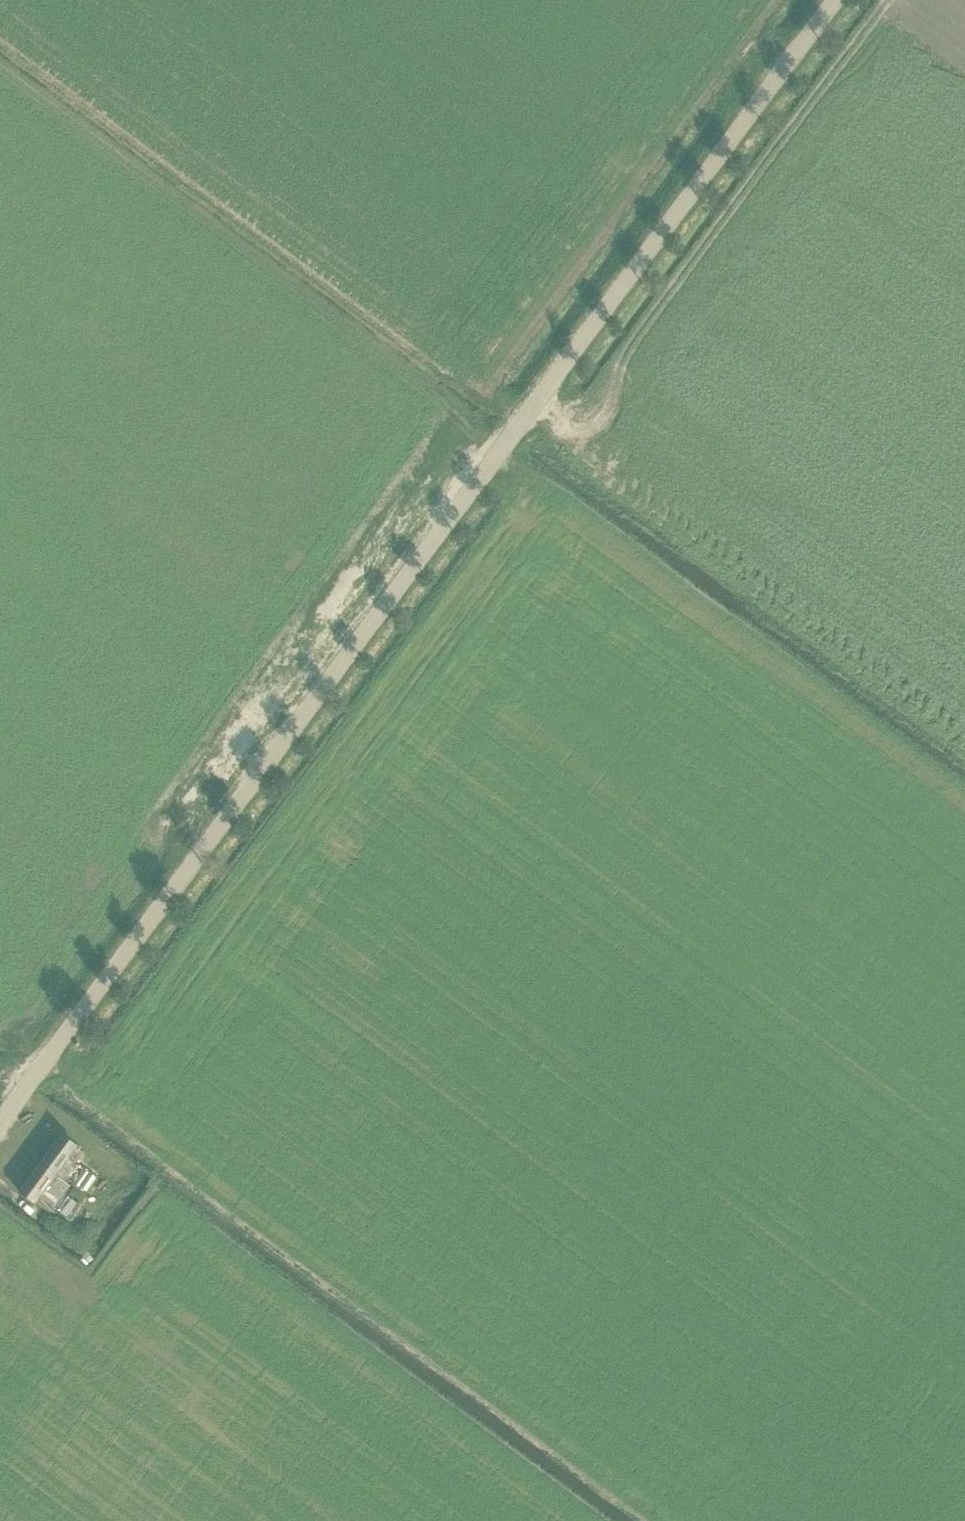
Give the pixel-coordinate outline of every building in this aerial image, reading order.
[(67,1182),(71,1177),(78,1166),(75,1163),(84,1152),(79,1147),(63,1134),(19,1192),(36,1204),(42,1197),(55,1207),(71,1185),(67,1182)] [(103,1157),(95,1168),(96,1168),(104,1174),(107,1176),(115,1165),(111,1163),(103,1157)]
